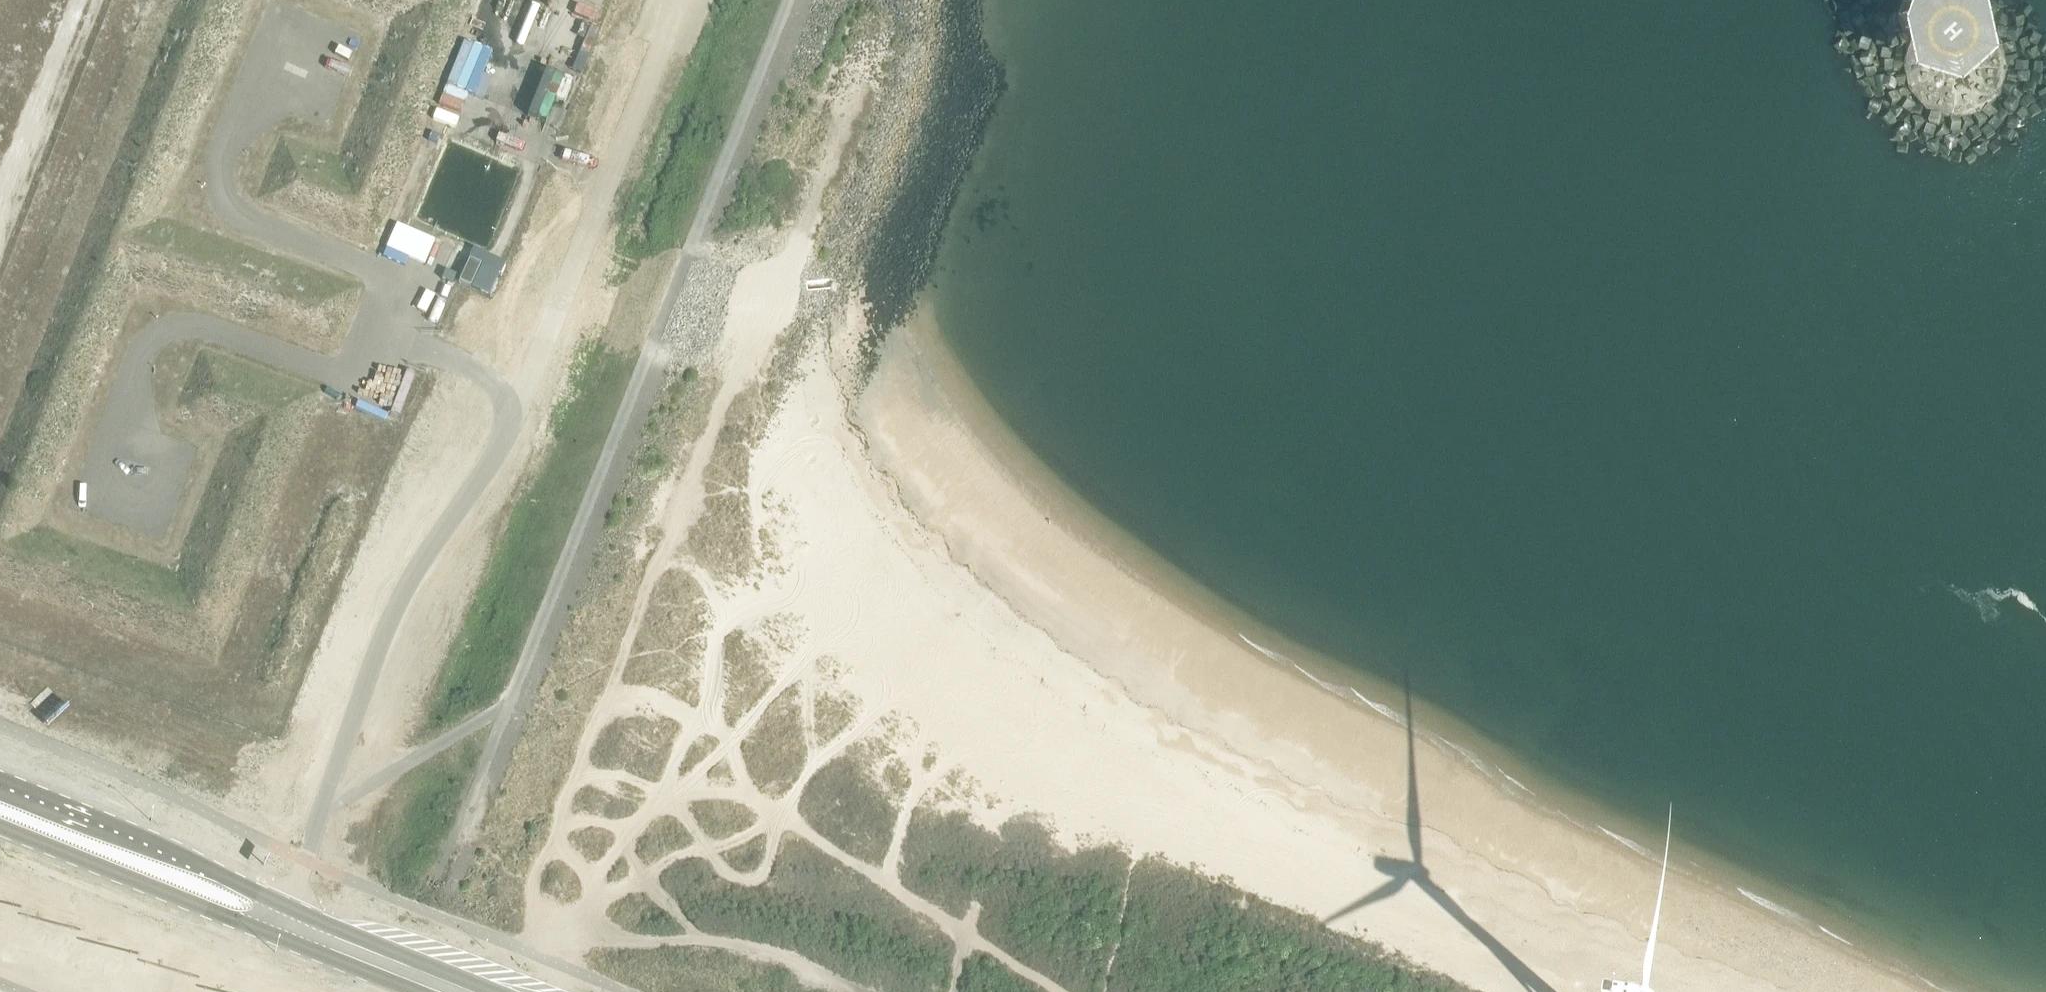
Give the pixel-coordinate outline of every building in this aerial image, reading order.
[(1948,17),(1927,21),(1917,30),(1910,48),(1920,95),(1963,110),(1998,79),(1993,34),(1948,17)] [(469,91),(475,71),(453,65),(445,94),(456,97),(459,88),(469,91)] [(384,256),(406,262),(408,257),(427,262),(434,237),(393,225),(384,256)]
